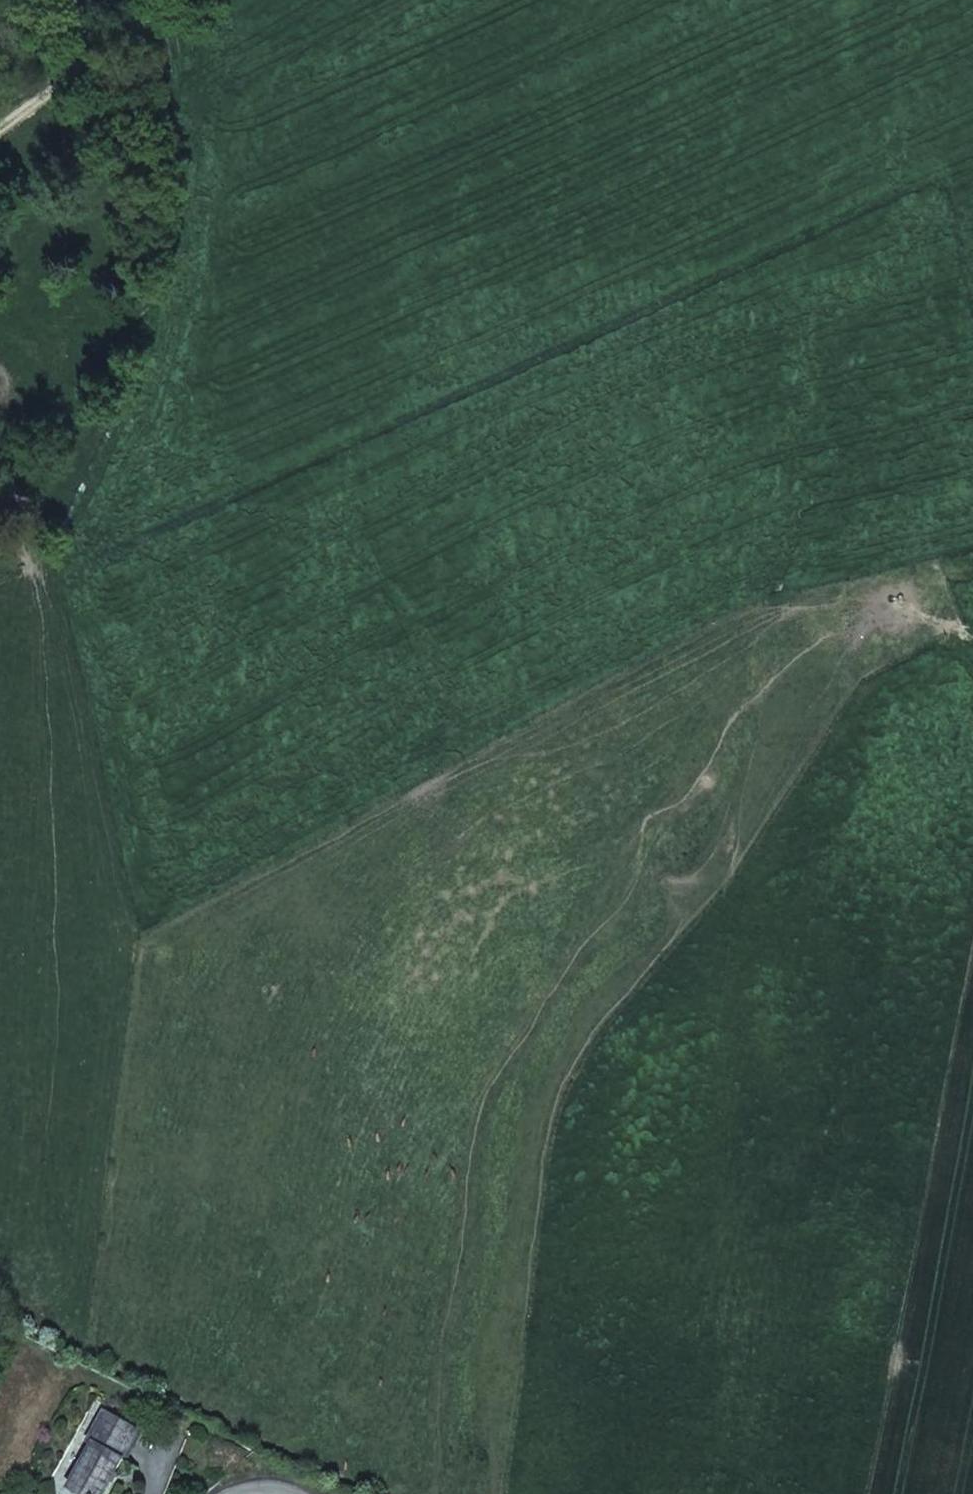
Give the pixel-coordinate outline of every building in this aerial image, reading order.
[(69,1488),(80,1493),(103,1493),(138,1431),(104,1412),(88,1441),(93,1444),(69,1488)]
